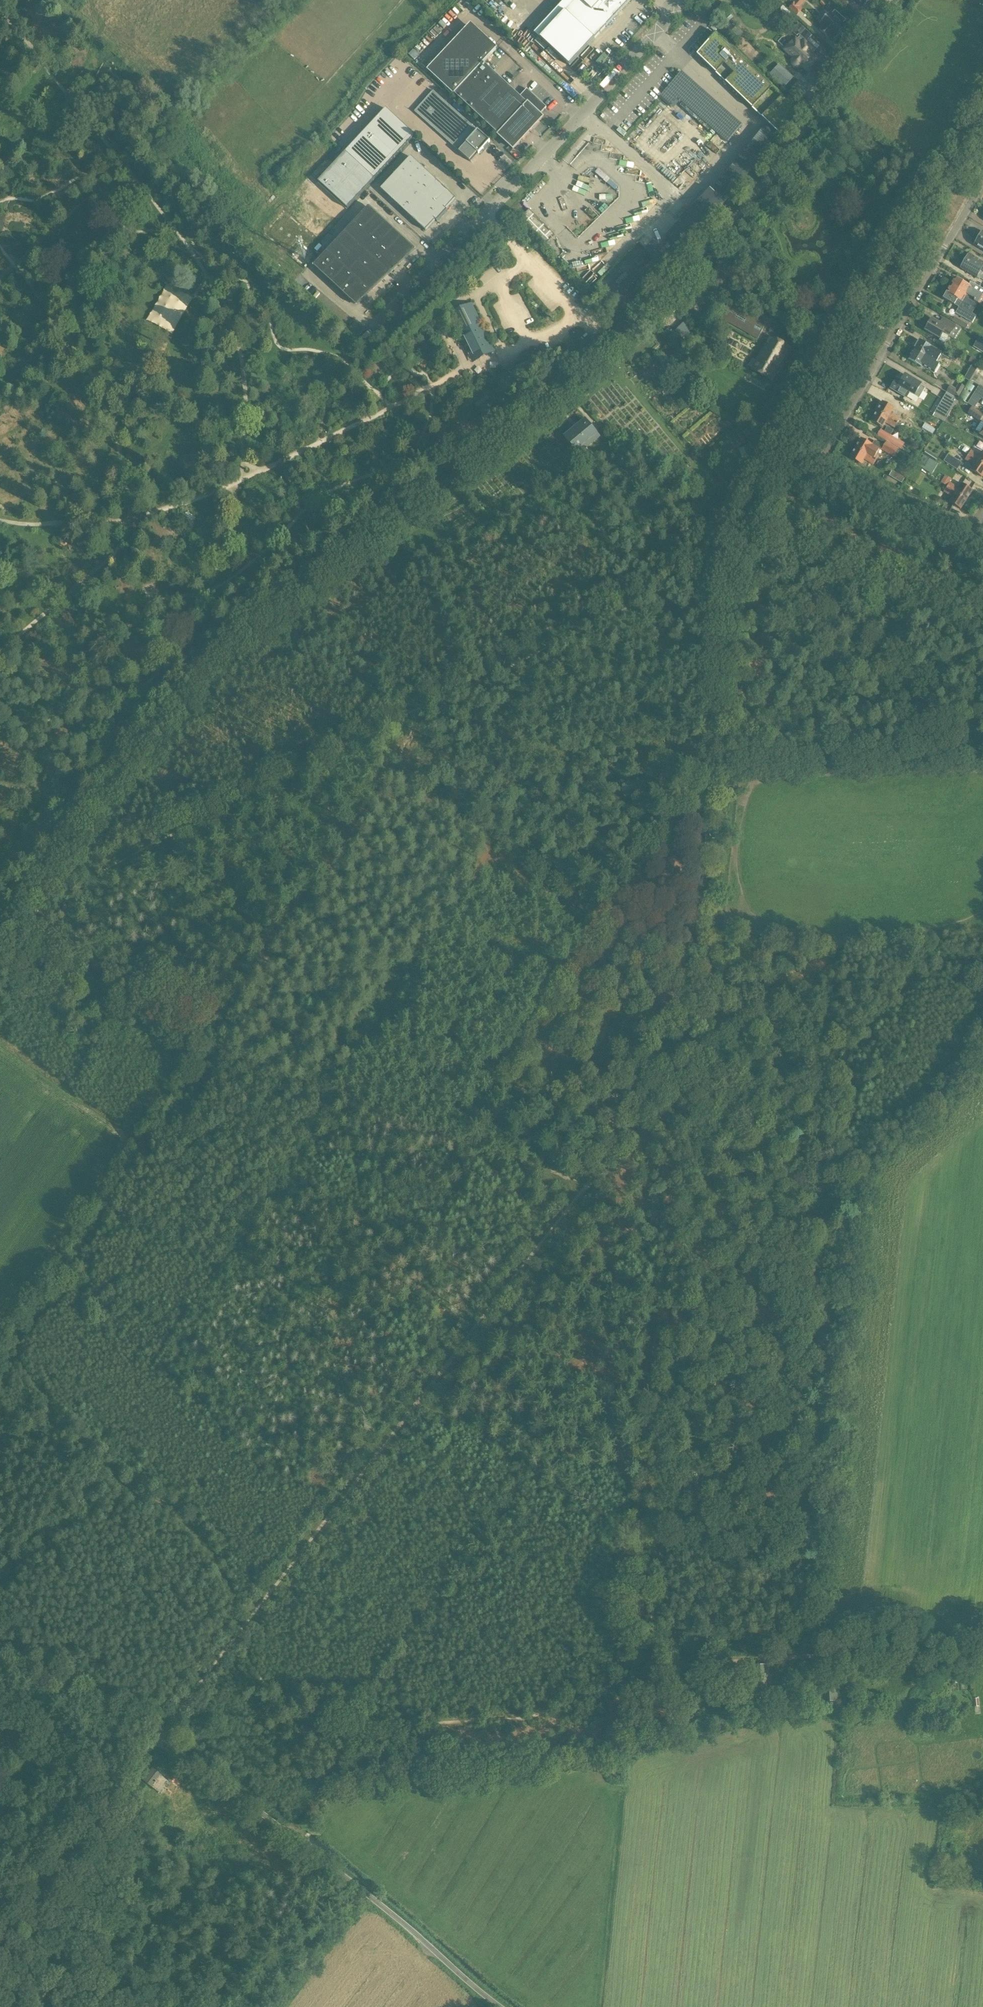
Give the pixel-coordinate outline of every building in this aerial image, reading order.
[(631,0),(576,0),(540,38),(570,66),(631,0)] [(802,9),(794,3),(790,8),(797,15),(802,9)] [(836,38),(845,28),(846,27),(846,26),(845,27),(842,24),(846,20),(835,11),(832,14),(830,13),(831,13),(830,12),(820,23),(821,24),(821,23),(824,27),(821,31),(820,30),(820,31),(828,38),(828,37),(832,33),(836,37),(836,38)] [(781,44),(780,45),(794,57),(793,60),(792,61),(793,63),(794,65),(795,66),(796,67),(798,67),(800,66),(802,65),(808,70),(818,60),(811,54),(815,50),(816,52),(817,51),(807,42),(812,36),(799,24),(792,32),(797,36),(798,35),(799,36),(796,40),(787,49),(781,44)] [(496,49),(473,28),(460,43),(458,42),(437,64),(440,66),(433,74),(454,93),(453,94),(454,93),(499,135),(513,149),(543,117),(540,115),(547,107),(527,89),(520,97),(484,63),(497,49),(496,49)] [(716,34),(697,55),(779,135),(797,112),(716,34)] [(770,75),(784,88),(794,78),(780,65),(770,75)] [(677,98),(727,142),(728,142),(742,126),(681,73),(660,97),(670,106),(677,98)] [(478,130),(433,91),(415,111),(459,151),(459,152),(470,161),(477,153),(479,154),(490,141),(478,130)] [(386,109),(346,152),(375,180),(415,136),(386,109)] [(710,189),(667,237),(681,250),(732,195),(776,141),(763,130),(713,192),(710,189)] [(346,152),(318,182),(348,209),(375,180),(346,152)] [(437,222),(448,211),(446,209),(456,199),(411,157),(381,190),(426,231),(435,221),(437,222)] [(356,305),(414,250),(407,244),(408,244),(369,208),(317,264),(350,299),(350,298),(356,305)] [(543,225),(528,210),(520,218),(546,244),(555,235),(544,224),(543,225)] [(979,238),(975,245),(982,250),(982,240),(979,238)] [(969,255),(966,260),(982,270),(982,263),(969,255)] [(635,261),(640,265),(643,261),(639,257),(635,261)] [(966,260),(961,268),(977,278),(979,275),(982,278),(982,270),(966,260)] [(636,281),(630,274),(619,285),(626,292),(636,281)] [(190,289),(168,278),(154,305),(176,316),(190,289)] [(982,299),(982,296),(974,291),(975,289),(955,278),(952,284),(977,299),(975,302),(978,304),(980,305),(982,299)] [(977,299),(952,284),(944,298),(955,304),(959,307),(956,313),(972,323),(976,316),(969,312),(973,306),(975,302),(977,299)] [(758,339),(767,323),(729,302),(720,318),(721,318),(758,339)] [(472,304),(449,315),(464,345),(468,343),(475,357),(494,348),(472,304)] [(943,325),(932,318),(925,330),(940,339),(944,332),(955,339),(961,329),(946,320),(943,325)] [(961,321),(958,326),(965,330),(968,325),(961,321)] [(778,372),(791,348),(770,336),(757,359),(758,360),(753,370),(771,380),(776,371),(778,372)] [(978,339),(973,347),(982,353),(982,343),(978,339)] [(937,362),(942,354),(933,349),(920,340),(914,349),(937,362)] [(935,374),(940,365),(936,363),(937,362),(914,349),(909,359),(923,367),(935,374)] [(955,364),(959,358),(945,350),(942,356),(955,364)] [(971,356),(968,361),(975,365),(978,360),(971,356)] [(653,361),(646,367),(652,374),(659,369),(653,361)] [(970,381),(978,367),(973,364),(964,378),(970,381)] [(921,385),(921,384),(905,375),(901,382),(896,379),(891,389),(906,398),(909,392),(919,399),(926,388),(921,385)] [(958,399),(965,387),(959,383),(956,389),(950,385),(947,392),(958,399)] [(974,394),(979,397),(981,398),(982,399),(982,387),(979,385),(974,394)] [(946,420),(958,399),(947,392),(935,413),(946,420)] [(974,394),(968,403),(975,407),(981,398),(979,397),(974,394)] [(900,419),(891,413),(894,408),(883,402),(877,411),(898,423),(906,428),(911,419),(903,415),(900,419)] [(982,416),(982,414),(972,407),(968,413),(980,421),(982,416)] [(898,423),(877,411),(872,421),(883,428),(886,422),(895,428),(898,423)] [(579,454),(600,436),(587,420),(566,438),(579,454)] [(905,443),(890,435),(887,441),(901,450),(905,443)] [(862,438),(856,448),(876,460),(879,456),(877,454),(880,449),(882,450),(894,457),(899,449),(896,447),(887,442),(885,446),(875,440),(872,445),(862,438)] [(876,460),(856,448),(850,458),(861,465),(865,459),(874,465),(876,460)] [(971,451),(968,455),(982,465),(982,452),(980,457),(971,451)] [(925,452),(923,456),(934,463),(937,459),(925,452)] [(957,470),(962,463),(948,454),(944,461),(957,470)] [(982,475),(982,465),(968,455),(966,459),(974,465),(971,470),(982,477),(982,475)] [(923,456),(917,467),(927,472),(933,462),(923,456)] [(921,474),(915,470),(910,479),(916,483),(921,474)] [(904,479),(892,471),(891,474),(894,476),(893,478),(902,483),(904,479)] [(947,487),(950,481),(944,477),(940,482),(947,487)] [(950,483),(947,487),(947,488),(967,500),(973,491),(962,483),(959,488),(950,483)] [(947,488),(945,491),(944,492),(953,497),(950,502),(961,509),(967,500),(947,488)] [(160,1775),(152,1769),(149,1772),(148,1773),(149,1773),(146,1777),(146,1776),(145,1776),(145,1777),(146,1777),(143,1781),(151,1787),(151,1786),(159,1793),(163,1788),(161,1786),(166,1781),(160,1776),(160,1775)]
